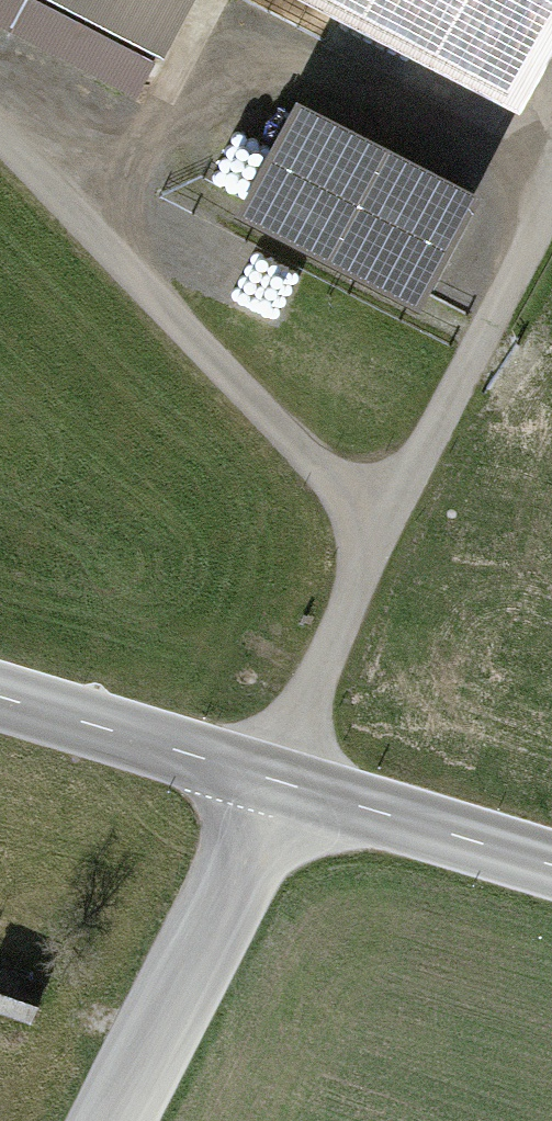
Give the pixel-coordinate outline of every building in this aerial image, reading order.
[(175,14),(182,0),(147,0),(175,14)] [(530,68),(551,24),(551,0),(393,0),(530,68)] [(468,186),(301,101),(250,201),(417,286),(468,186)]
